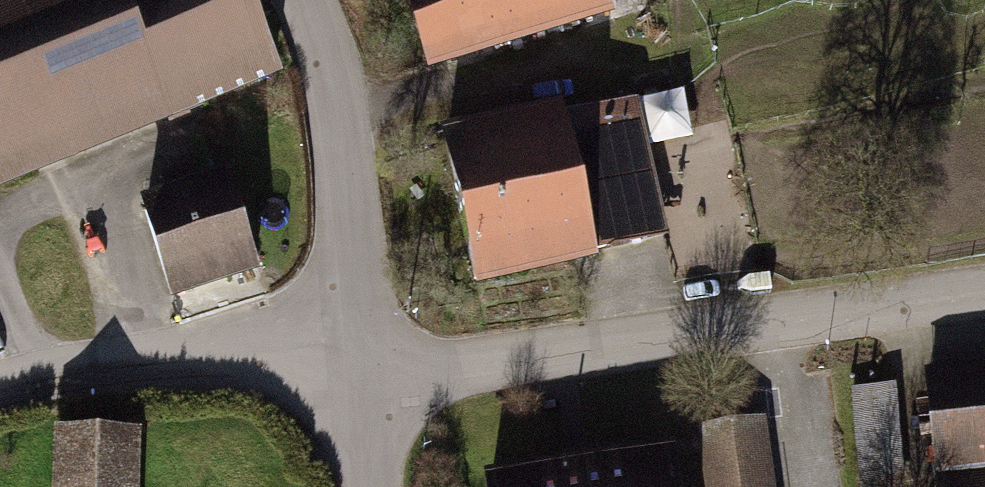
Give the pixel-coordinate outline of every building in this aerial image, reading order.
[(273,68),(246,0),(0,0),(0,178),(273,68)] [(607,0),(414,0),(432,61),(609,9),(607,0)] [(444,148),(475,277),(655,236),(625,106),(444,148)] [(228,184),(145,210),(171,293),(254,267),(228,184)] [(928,383),(939,486),(984,486),(984,377),(928,383)] [(861,486),(904,486),(894,380),(851,384),(861,486)] [(749,422),(712,426),(715,450),(752,445),(749,422)] [(62,486),(127,486),(129,434),(63,432),(62,486)] [(710,486),(770,486),(764,444),(752,445),(715,450),(705,451),(710,486)] [(670,456),(491,481),(492,486),(674,486),(670,456)]
